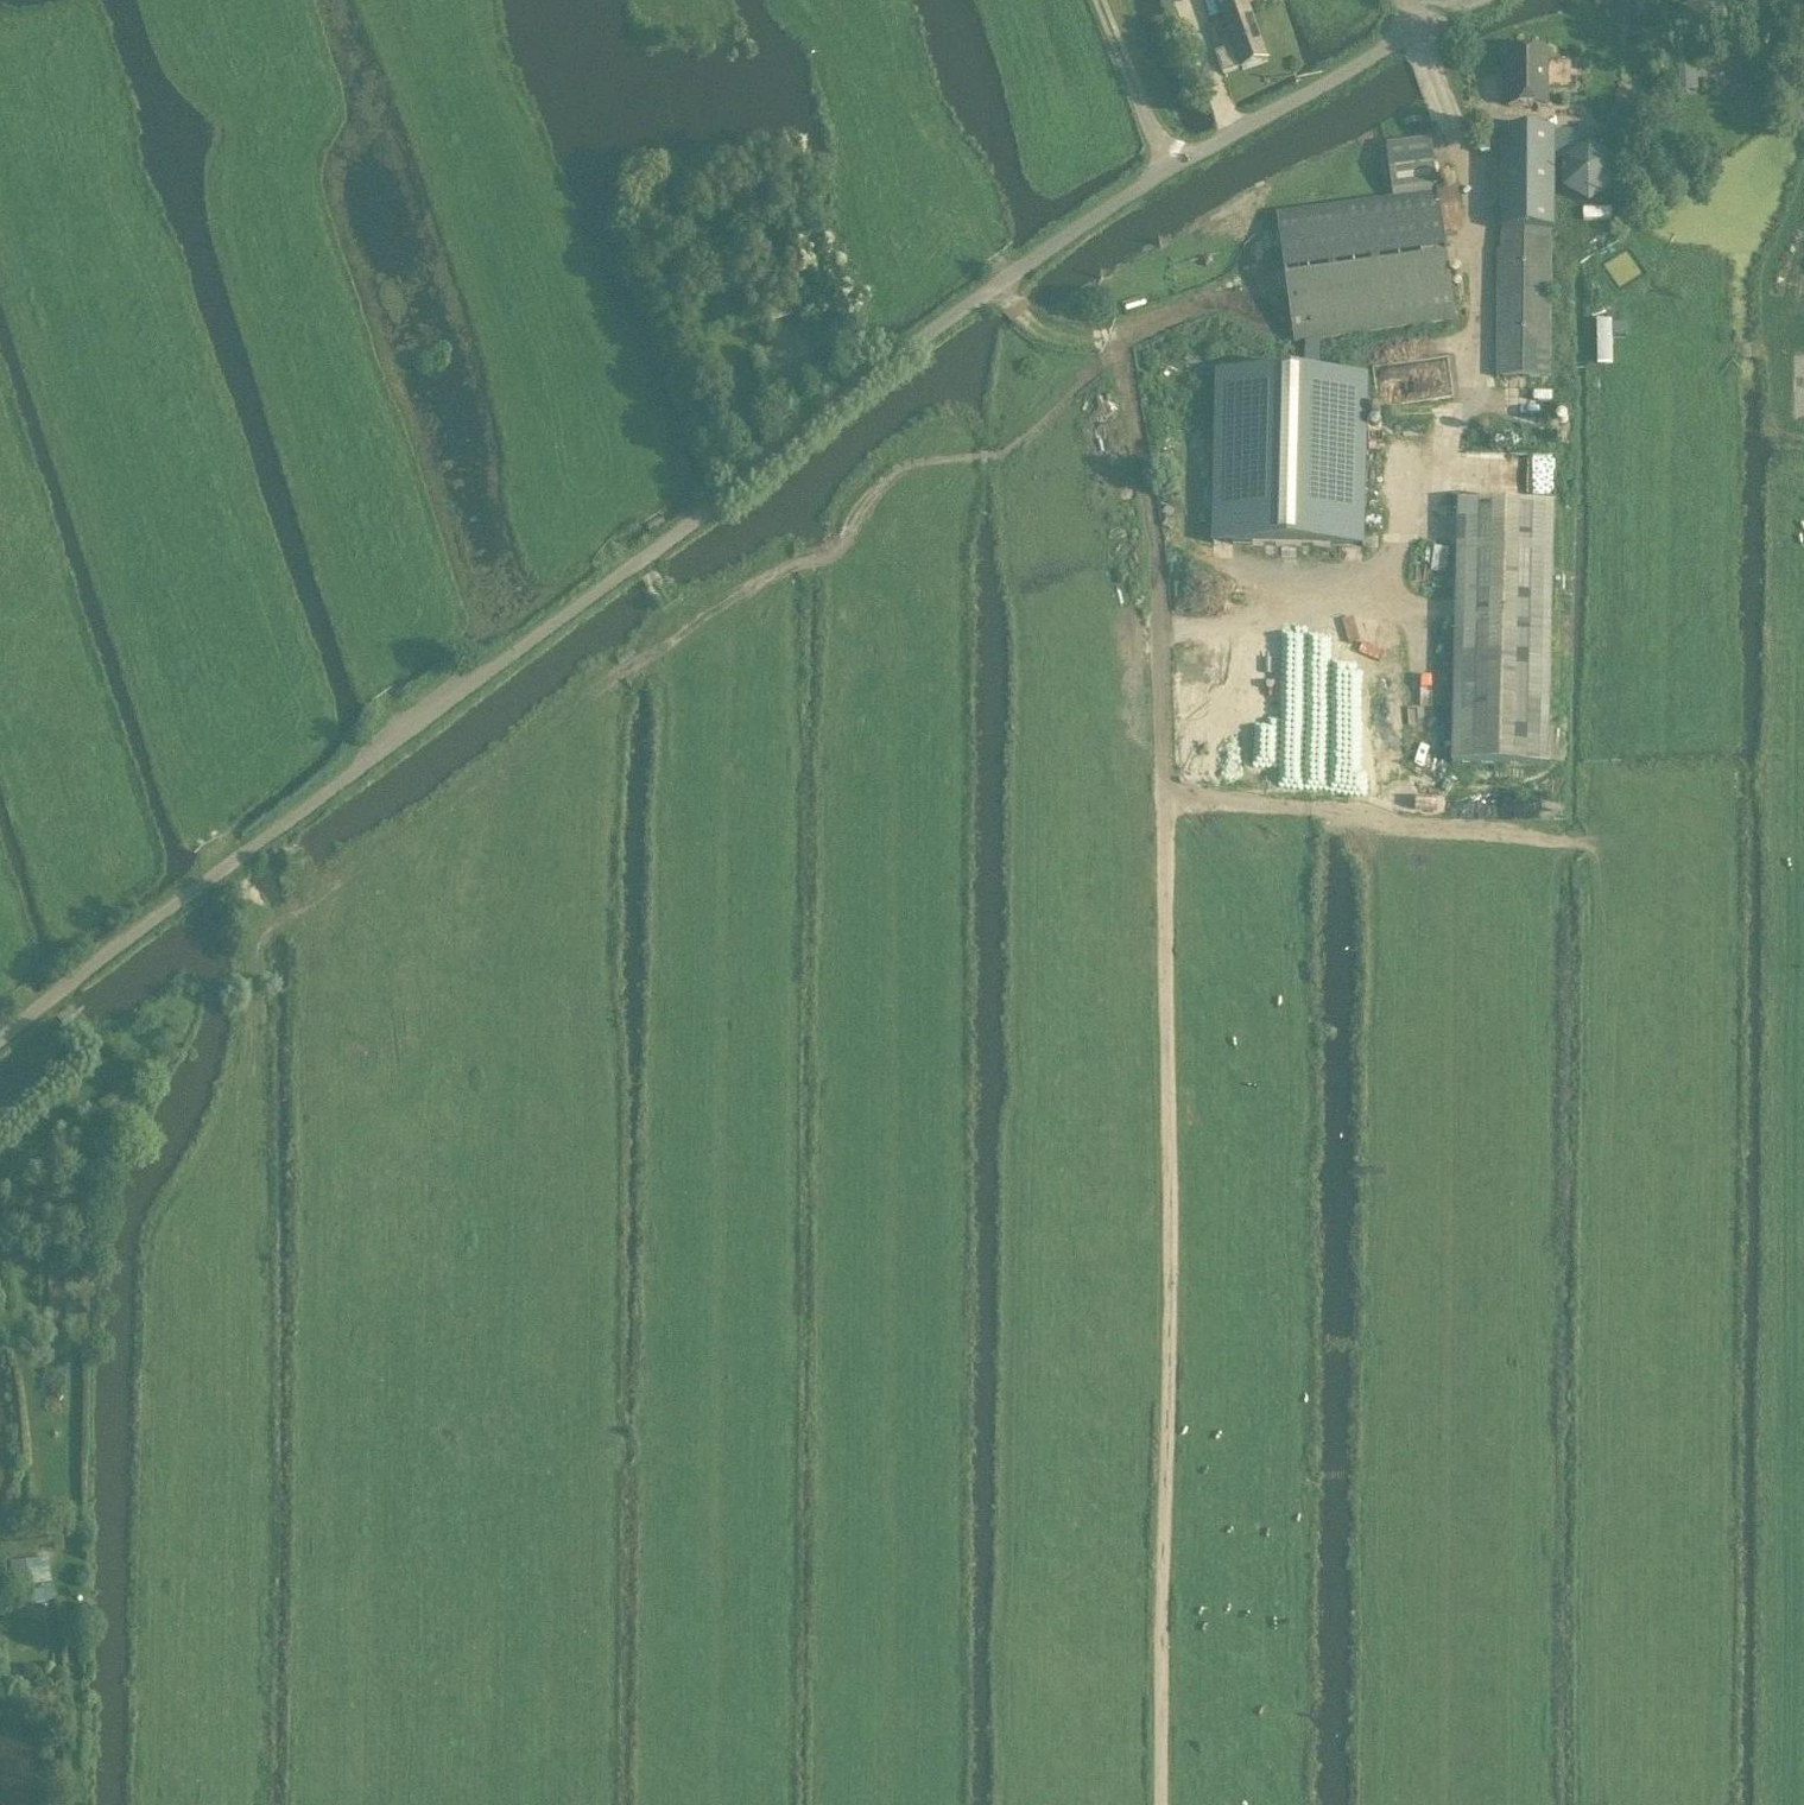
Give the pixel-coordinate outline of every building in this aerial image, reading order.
[(1233,6),(1221,10),(1234,47),(1241,68),(1242,70),(1267,61),(1269,61),(1250,6),(1247,0),(1231,0),(1233,6)] [(1509,106),(1548,106),(1548,51),(1509,51),(1509,106)] [(1696,64),(1674,66),(1676,93),(1698,92),(1696,64)] [(1558,232),(1557,171),(1556,131),(1501,132),(1502,250),(1495,250),(1497,378),(1550,377),(1548,232),(1558,232)] [(1393,200),(1277,215),(1278,223),(1294,343),(1306,341),(1321,339),(1455,321),(1442,227),(1438,194),(1430,140),(1386,146),(1386,147),(1393,200)] [(1592,147),(1563,162),(1565,190),(1589,206),(1614,192),(1616,162),(1592,147)] [(1321,339),(1306,341),(1304,375),(1320,375),(1321,339)] [(1217,373),(1214,544),(1366,547),(1369,376),(1320,375),(1304,375),(1217,373)] [(1553,503),(1457,500),(1451,764),(1547,766),(1553,503)]
